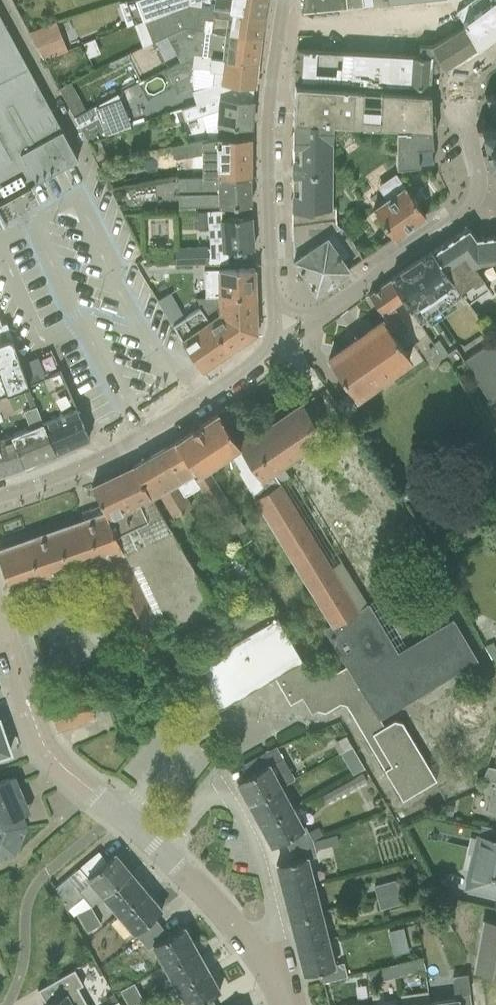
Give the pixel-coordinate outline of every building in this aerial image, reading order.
[(265,0),(135,0),(143,19),(185,1),(263,14),(265,0)] [(305,11),(373,5),(428,0),(306,0),(305,11)] [(418,56),(430,57),(430,55),(436,56),(443,67),(476,46),(495,31),(495,0),(477,0),(483,7),(462,22),(464,26),(432,46),(419,45),(418,56)] [(185,1),(143,19),(151,41),(165,35),(179,60),(183,58),(192,53),(192,54),(256,61),(263,14),(185,1)] [(301,11),(297,33),(317,36),(331,39),(334,16),(321,14),(301,11)] [(35,82),(0,17),(0,93),(35,82)] [(64,51),(52,21),(29,31),(43,59),(64,51)] [(296,49),(294,78),(369,82),(378,83),(428,86),(430,57),(418,56),(334,51),(316,50),(296,49)] [(171,96),(176,112),(181,110),(220,96),(251,99),(252,85),(253,85),(256,61),(192,54),(191,67),(212,69),(211,82),(176,94),(171,96)] [(73,116),(75,118),(117,95),(117,92),(85,109),(69,81),(58,87),(73,116)] [(77,158),(35,82),(0,93),(0,200),(77,158)] [(294,84),(291,121),(331,123),(395,126),(429,128),(427,92),(294,84)] [(474,127),(475,130),(478,129),(483,150),(480,150),(481,154),(486,153),(486,154),(488,154),(489,160),(493,159),(491,154),(495,153),(495,93),(487,95),(484,93),(483,96),(486,98),(491,121),(490,121),(484,123),(483,118),(479,119),(480,124),(479,125),(479,126),(474,127)] [(117,95),(75,118),(78,126),(99,115),(106,133),(130,126),(117,95)] [(181,110),(176,112),(179,122),(184,121),(218,110),(216,124),(216,137),(217,136),(249,137),(252,99),(251,99),(220,96),(181,110)] [(291,121),(290,225),(332,221),(335,224),(336,208),(332,208),(331,123),(291,121)] [(432,162),(429,128),(395,126),(395,165),(432,162)] [(175,159),(185,157),(186,158),(200,155),(200,176),(215,176),(249,175),(249,137),(217,136),(216,137),(211,138),(170,145),(172,156),(175,159)] [(98,160),(106,156),(102,148),(93,152),(95,155),(98,160)] [(393,238),(424,215),(394,173),(375,186),(384,199),(371,208),(393,238)] [(250,204),(249,175),(215,176),(200,176),(177,177),(177,184),(178,203),(178,207),(230,204),(250,204)] [(206,246),(173,247),(174,264),(207,262),(228,262),(227,250),(252,248),(250,216),(221,218),(220,209),(193,211),(194,228),(209,227),(209,231),(209,247),(206,247),(206,246)] [(338,282),(349,275),(346,270),(346,269),(347,270),(348,269),(341,259),(347,255),(350,259),(359,252),(349,236),(335,224),(332,221),(290,225),(292,259),(313,290),(314,292),(316,290),(315,290),(316,290),(320,295),(330,288),(339,283),(338,282)] [(495,235),(475,238),(467,227),(431,251),(460,293),(467,302),(488,288),(473,264),(479,259),(480,264),(495,262),(495,238),(495,235)] [(460,293),(431,251),(391,278),(404,299),(419,321),(424,317),(429,324),(456,306),(451,299),(460,293)] [(218,268),(218,296),(254,294),(254,267),(218,268)] [(404,299),(391,278),(368,295),(385,319),(382,321),(394,337),(407,327),(392,307),(404,299)] [(198,307),(199,308),(202,312),(208,321),(207,322),(227,351),(256,332),(254,294),(218,296),(195,297),(198,307)] [(180,340),(201,370),(227,351),(207,322),(208,321),(202,312),(199,308),(197,309),(196,308),(187,314),(171,325),(180,340)] [(327,360),(356,400),(412,360),(394,337),(382,321),(327,360)] [(10,469),(23,465),(54,452),(28,383),(27,383),(20,364),(20,362),(5,322),(0,324),(0,322),(0,437),(10,469)] [(494,340),(462,360),(486,397),(487,404),(495,398),(495,343),(494,340)] [(60,370),(28,383),(54,452),(88,438),(65,384),(60,370)] [(239,469),(237,470),(253,497),(252,498),(309,592),(310,592),(329,623),(322,627),(345,666),(379,718),(476,660),(452,618),(405,646),(376,598),(366,604),(283,467),(325,439),(301,403),(250,438),(246,433),(235,441),(249,462),(239,469)] [(239,469),(249,462),(235,441),(216,413),(174,442),(195,473),(192,475),(198,486),(231,538),(245,529),(207,468),(229,454),(239,469)] [(10,469),(0,437),(0,472),(10,469)] [(195,473),(174,442),(149,456),(188,522),(193,518),(187,508),(191,506),(184,495),(198,486),(192,475),(195,473)] [(188,522),(149,456),(132,466),(148,492),(150,497),(158,494),(179,527),(188,522)] [(148,492),(132,466),(91,485),(100,505),(111,528),(147,511),(139,496),(148,492)] [(396,500),(434,558),(476,531),(438,473),(396,500)] [(150,497),(148,492),(139,496),(147,511),(111,528),(158,625),(164,621),(171,633),(217,610),(150,497)] [(100,505),(80,512),(83,519),(0,548),(0,565),(9,591),(97,560),(102,575),(101,576),(142,662),(170,649),(158,625),(111,528),(100,505)] [(237,587),(252,578),(237,551),(221,560),(237,587)] [(324,712),(330,709),(311,676),(266,601),(216,621),(229,643),(191,665),(216,708),(272,676),(289,704),(301,697),(310,713),(316,710),(324,712)] [(491,642),(484,645),(495,668),(495,651),(491,642)] [(345,705),(401,799),(435,779),(401,722),(393,719),(383,726),(379,718),(345,666),(334,672),(330,665),(311,676),(330,709),(339,703),(345,705)] [(85,689),(47,702),(56,729),(94,716),(85,689)] [(9,751),(0,725),(0,754),(9,751)] [(331,743),(337,753),(339,752),(351,745),(345,735),(331,743)] [(339,752),(352,773),(364,767),(351,745),(339,752)] [(248,803),(281,785),(293,778),(276,746),(243,764),(248,775),(236,781),(236,783),(238,782),(248,803)] [(495,814),(495,768),(487,766),(481,779),(494,782),(493,786),(491,786),(485,812),(495,814)] [(362,771),(321,793),(325,802),(367,779),(362,771)] [(15,855),(16,851),(19,845),(26,826),(21,814),(23,813),(29,810),(14,775),(7,778),(0,781),(0,861),(15,855)] [(401,821),(476,788),(471,779),(397,812),(401,821)] [(260,824),(293,806),(281,785),(248,803),(260,824)] [(288,849),(312,840),(304,825),(303,826),(293,806),(260,824),(271,844),(270,845),(271,846),(283,839),(288,849)] [(282,892),(314,884),(308,858),(316,856),(314,849),(337,843),(335,834),(312,840),(288,849),(291,860),(275,864),(282,892)] [(477,836),(465,888),(495,895),(495,841),(477,836)] [(97,851),(55,888),(71,916),(76,913),(90,905),(100,896),(129,872),(114,855),(115,854),(114,853),(105,860),(97,851)] [(116,915),(144,890),(129,872),(100,896),(116,915)] [(376,897),(400,890),(397,878),(373,885),(376,897)] [(289,919),(321,911),(314,884),(282,892),(289,919)] [(140,941),(159,925),(152,917),(161,909),(160,908),(144,890),(116,915),(131,933),(132,934),(133,933),(140,941)] [(400,890),(376,897),(379,909),(404,902),(400,890)] [(90,905),(76,913),(86,931),(100,923),(90,905)] [(296,946),(328,939),(321,911),(289,919),(296,946)] [(131,933),(116,915),(109,922),(124,939),(131,933)] [(483,920),(474,971),(495,975),(495,922),(483,920)] [(162,967),(195,948),(183,928),(184,928),(183,926),(167,937),(159,925),(140,941),(147,949),(151,947),(162,967)] [(122,937),(107,945),(114,957),(128,949),(122,937)] [(335,964),(328,939),(296,946),(303,974),(319,970),(322,982),(367,970),(364,964),(344,969),(343,962),(335,964)] [(174,988),(206,969),(195,948),(162,967),(174,988)] [(393,964),(397,976),(424,969),(423,956),(393,964)] [(452,975),(462,974),(460,957),(450,958),(452,975)] [(393,964),(367,970),(370,983),(397,976),(393,964)] [(77,987),(82,984),(73,968),(37,989),(45,1003),(42,1004),(87,1004),(77,987)] [(209,997),(219,991),(218,989),(218,990),(206,969),(174,988),(183,1004),(214,1004),(209,997)] [(453,994),(468,992),(466,973),(462,974),(452,975),(451,975),(453,994)] [(119,990),(127,1004),(136,1004),(143,1001),(133,983),(119,990)] [(429,1004),(470,1004),(468,992),(453,994),(453,998),(428,1001),(429,1004)] [(113,994),(108,997),(112,1004),(117,1001),(113,994)]
